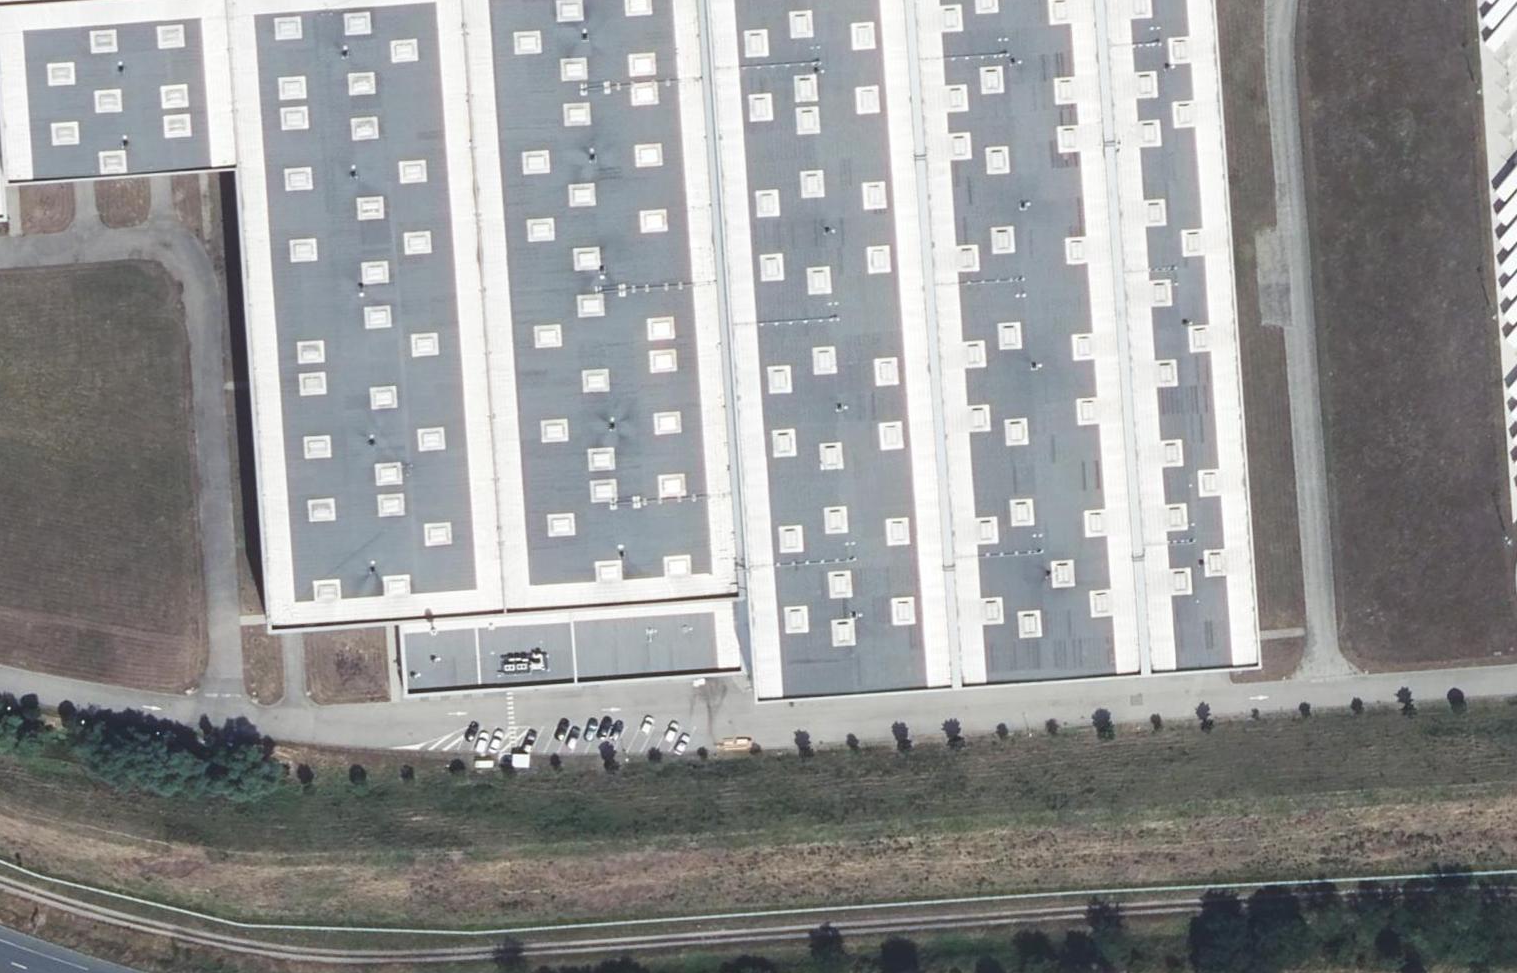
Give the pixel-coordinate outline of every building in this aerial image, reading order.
[(10,27),(8,0),(0,0),(0,28),(10,27)] [(688,0),(8,0),(10,27),(21,165),(227,151),(260,612),(400,601),(731,579),(688,0)] [(731,579),(737,664),(739,688),(1276,648),(1228,0),(688,0),(731,579)] [(0,28),(0,208),(23,206),(21,165),(10,27),(0,28)] [(731,579),(400,601),(406,687),(737,664),(731,579)] [(384,610),(385,626),(402,625),(400,608),(384,610)]
